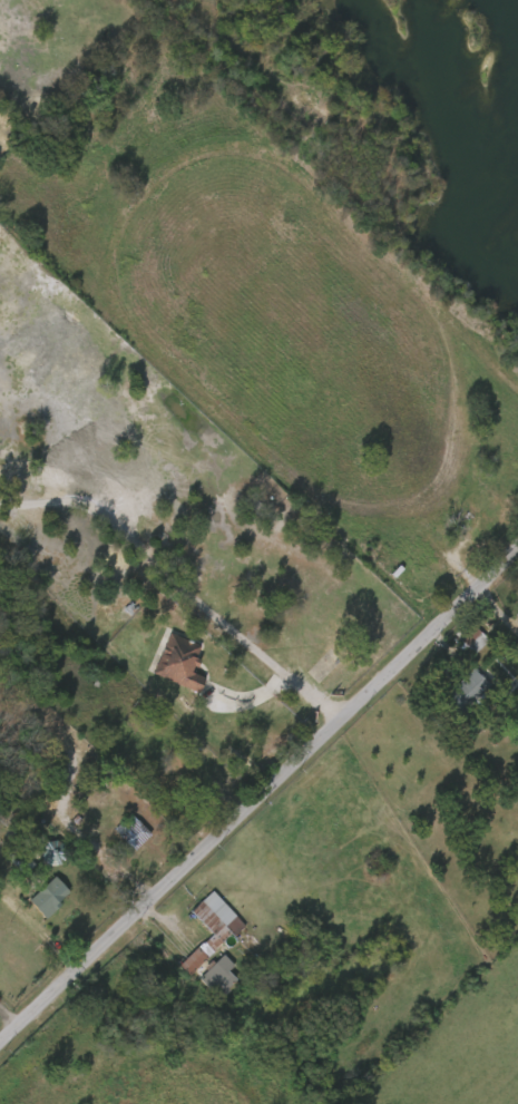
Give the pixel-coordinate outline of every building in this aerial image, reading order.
[(515,631),(517,627),(517,616),(509,609),(501,619),(515,631)] [(487,639),(472,654),(453,634),(468,619),(487,639)] [(136,677),(183,697),(189,682),(177,677),(183,663),(180,662),(185,650),(153,636),(136,677)] [(490,683),(460,713),(443,696),(473,666),(490,683)] [(475,688),(459,672),(429,700),(445,717),(475,688)] [(510,710),(517,718),(517,701),(510,710)] [(150,836),(134,851),(113,829),(129,813),(150,836)] [(99,833),(119,855),(136,839),(116,817),(99,833)] [(16,825),(7,818),(0,827),(0,839),(3,841),(16,825)] [(27,845),(27,868),(46,867),(45,844),(27,845)] [(59,905),(45,918),(28,899),(53,876),(68,892),(57,901),(59,905)] [(56,897),(39,880),(14,905),(30,922),(56,897)] [(246,927),(235,937),(233,935),(209,956),(212,957),(190,977),(180,966),(215,935),(194,911),(214,891),(246,927)] [(196,938),(164,968),(174,979),(228,928),(197,895),(175,915),(196,938)] [(234,979),(224,988),(221,985),(211,993),(197,978),(223,955),(232,965),(226,970),(234,979)] [(222,985),(212,975),(218,969),(208,958),(182,983),(202,1004),(222,985)]
